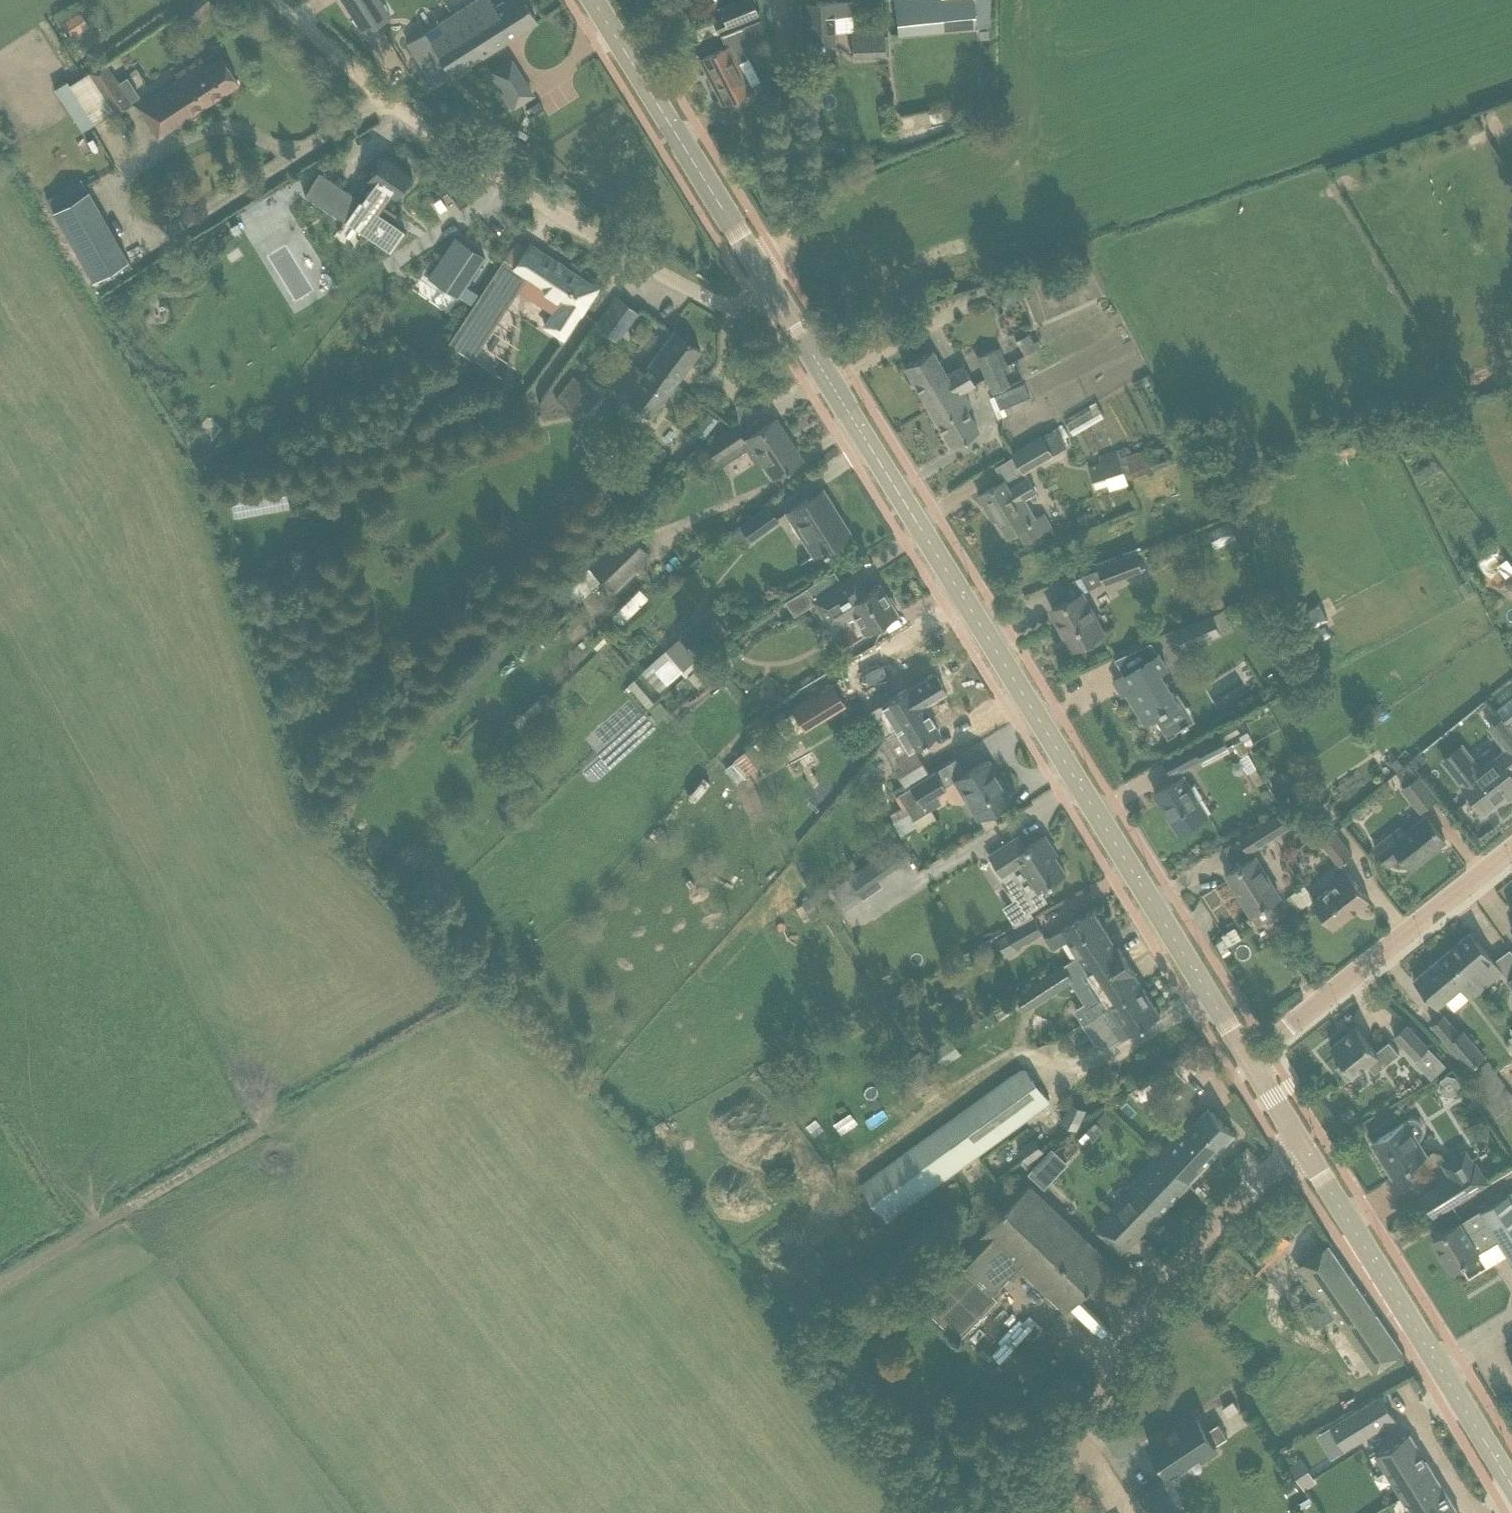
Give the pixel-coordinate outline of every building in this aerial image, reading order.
[(190,27),(214,6),(209,0),(190,0),(177,12),(190,27)] [(363,32),(378,23),(365,3),(370,0),(343,0),(363,32)] [(407,42),(431,80),(443,73),(442,71),(447,68),(448,70),(450,73),(536,19),(524,0),(503,0),(494,5),(491,0),(473,0),(437,23),(442,32),(431,40),(425,30),(407,42)] [(805,1),(807,44),(827,43),(835,42),(835,31),(851,30),(854,30),(853,28),(852,0),(838,0),(825,1),(805,1)] [(899,35),(989,28),(988,0),(896,0),(899,35)] [(713,21),(718,33),(743,23),(733,1),(717,7),(721,18),(713,21)] [(78,10),(62,21),(71,36),(88,25),(78,10)] [(743,49),(764,39),(761,17),(720,34),(726,46),(700,59),(722,102),(751,87),(738,62),(748,57),(743,49)] [(854,30),(851,30),(852,56),(884,55),(883,27),(853,28),(854,30)] [(139,106),(158,135),(221,94),(238,83),(221,56),(206,65),(201,57),(184,68),(179,71),(183,77),(139,106)] [(65,81),(54,88),(83,133),(114,113),(115,115),(132,104),(103,59),(85,70),(86,72),(67,84),(65,81)] [(517,71),(496,84),(504,95),(525,82),(517,71)] [(406,229),(378,210),(389,193),(395,197),(412,172),(382,153),(366,177),(372,181),(360,198),(318,170),(303,192),(391,251),(406,229)] [(770,155),(759,156),(760,175),(771,175),(770,155)] [(157,181),(145,189),(152,199),(164,191),(157,181)] [(284,183),(234,212),(242,226),(292,197),(284,183)] [(52,210),(93,280),(130,260),(88,190),(52,210)] [(430,260),(421,274),(426,278),(427,275),(457,295),(457,294),(464,284),(484,255),(455,235),(435,264),(430,260)] [(528,242),(514,263),(523,269),(528,272),(517,289),(532,298),(540,286),(561,299),(544,325),(563,337),(579,312),(580,312),(596,287),(554,259),(541,251),(528,242)] [(504,256),(457,329),(476,341),(523,269),(514,263),(504,256)] [(464,284),(457,294),(469,302),(476,292),(464,284)] [(615,295),(595,324),(617,340),(637,311),(615,295)] [(613,390),(647,417),(700,349),(674,329),(642,369),(634,362),(613,390)] [(1015,340),(1023,355),(1039,345),(1036,339),(1032,341),(1027,333),(1015,340)] [(975,357),(985,379),(1002,369),(1007,366),(999,347),(975,357)] [(930,410),(961,392),(974,385),(961,363),(944,374),(930,350),(903,365),(930,410)] [(1002,369),(985,379),(991,393),(1009,385),(1002,369)] [(555,398),(570,408),(586,386),(573,375),(555,398)] [(994,396),(1001,416),(1032,403),(1024,384),(994,396)] [(961,392),(930,410),(950,445),(976,430),(963,408),(968,405),(961,392)] [(403,406),(395,413),(402,420),(409,412),(403,406)] [(747,437),(741,440),(742,441),(758,466),(763,462),(772,476),(784,469),(800,458),(775,419),(758,430),(747,437)] [(706,444),(715,459),(742,441),(732,425),(705,443),(706,444)] [(1015,455),(1024,471),(1068,447),(1058,432),(1015,455)] [(706,444),(697,450),(707,465),(715,459),(706,444)] [(1127,447),(1117,450),(1124,474),(1128,472),(1130,478),(1172,464),(1166,448),(1150,453),(1148,448),(1129,454),(1127,447)] [(1117,450),(1097,456),(1099,462),(1107,485),(1109,490),(1127,484),(1124,474),(1117,450)] [(996,524),(1002,535),(1006,532),(1008,536),(1019,530),(1025,541),(1048,528),(1039,512),(1035,514),(1025,497),(1034,491),(1025,476),(1007,487),(1003,480),(979,494),(988,511),(992,509),(1000,522),(996,524)] [(790,509),(817,552),(848,533),(820,490),(790,509)] [(768,505),(739,526),(749,537),(751,540),(779,520),(768,505)] [(587,568),(613,591),(650,553),(626,529),(587,568)] [(1098,568),(1082,575),(1089,589),(1103,581),(1104,583),(1142,569),(1134,549),(1097,564),(1098,568)] [(887,597),(878,583),(866,590),(855,573),(823,593),(816,580),(786,599),(795,614),(813,602),(823,618),(838,609),(843,617),(851,612),(863,632),(866,630),(868,633),(883,625),(881,622),(896,613),(893,608),(896,606),(890,596),(887,597)] [(620,622),(647,595),(638,585),(611,613),(620,622)] [(1052,608),(1073,647),(1103,631),(1081,592),(1052,608)] [(1221,597),(1208,602),(1212,612),(1225,606),(1221,597)] [(1300,612),(1308,629),(1327,619),(1319,603),(1300,612)] [(653,658),(654,659),(650,663),(668,682),(681,671),(686,677),(714,653),(709,646),(728,630),(708,608),(653,658)] [(1176,609),(1168,612),(1171,619),(1179,616),(1176,609)] [(1175,630),(1183,648),(1220,631),(1212,613),(1175,630)] [(1314,630),(1319,641),(1329,636),(1324,625),(1314,630)] [(1158,653),(1114,680),(1122,694),(1127,692),(1145,722),(1177,702),(1158,672),(1166,667),(1158,653)] [(880,704),(909,750),(938,732),(921,703),(944,690),(933,672),(910,686),(910,685),(880,704)] [(791,707),(804,729),(846,704),(832,682),(791,707)] [(1357,712),(1364,722),(1377,713),(1373,706),(1379,702),(1373,694),(1361,700),(1365,706),(1357,712)] [(1504,720),(1511,731),(1511,714),(1504,720)] [(1511,771),(1511,731),(1504,720),(1501,717),(1487,727),(1505,748),(1478,769),(1460,746),(1443,758),(1484,811),(1511,789),(1511,773),(1511,772),(1511,771)] [(1228,744),(1225,738),(1239,731),(1233,721),(1166,758),(1174,773),(1228,744)] [(1243,738),(1235,743),(1240,753),(1249,749),(1243,738)] [(1264,745),(1252,751),(1264,773),(1276,767),(1264,745)] [(1421,752),(1412,759),(1416,764),(1425,757),(1421,752)] [(1397,757),(1391,763),(1396,769),(1403,764),(1397,757)] [(1009,797),(986,759),(954,779),(977,817),(1009,797)] [(1256,767),(1248,771),(1255,785),(1264,780),(1256,767)] [(904,789),(898,792),(913,819),(926,811),(922,804),(946,791),(944,785),(935,771),(929,774),(929,773),(904,789)] [(1436,796),(1418,774),(1403,787),(1421,809),(1436,796)] [(1206,814),(1198,800),(1202,797),(1194,784),(1189,787),(1182,776),(1154,793),(1178,831),(1206,814)] [(822,810),(838,790),(824,779),(808,799),(822,810)] [(1241,837),(1251,852),(1292,826),(1282,811),(1241,837)] [(1445,839),(1432,824),(1426,815),(1392,842),(1388,836),(1374,847),(1388,865),(1401,855),(1410,867),(1445,839)] [(1319,840),(1339,864),(1352,853),(1332,829),(1319,840)] [(1002,846),(989,854),(992,859),(1001,873),(1027,913),(1031,910),(1048,899),(1041,889),(1050,884),(1066,873),(1055,855),(1057,854),(1045,834),(1026,846),(1019,835),(1002,846)] [(899,839),(846,875),(857,891),(862,898),(879,886),(874,880),(910,855),(905,848),(899,839)] [(1226,874),(1250,913),(1251,913),(1258,924),(1275,913),(1268,902),(1279,895),(1255,856),(1226,874)] [(1312,900),(1333,927),(1370,899),(1345,868),(1327,883),(1329,886),(1312,900)] [(1297,889),(1286,897),(1297,911),(1307,903),(1297,889)] [(1117,946),(1110,935),(1093,908),(1076,919),(1061,929),(1047,938),(1053,947),(1067,938),(1078,955),(1086,967),(1117,946)] [(1006,935),(1014,948),(1043,931),(1035,917),(1006,935)] [(1414,979),(1437,1006),(1461,986),(1470,997),(1501,971),(1469,932),(1414,979)] [(1134,973),(1135,972),(1118,946),(1117,946),(1086,967),(1104,996),(1090,1005),(1096,1013),(1097,1015),(1143,986),(1134,973)] [(1016,995),(1026,1010),(1073,979),(1063,964),(1016,995)] [(513,972),(500,975),(503,991),(516,988),(513,972)] [(951,987),(950,993),(954,998),(959,999),(964,995),(966,989),(962,984),(956,983),(951,987)] [(1097,1015),(1096,1013),(1082,1022),(1083,1023),(1085,1022),(1096,1040),(1108,1043),(1113,1040),(1114,1042),(1128,1033),(1129,1033),(1160,1013),(1143,986),(1097,1015)] [(903,989),(892,997),(899,1007),(911,999),(903,989)] [(1432,1023),(1471,1069),(1486,1057),(1464,1029),(1459,1032),(1444,1014),(1432,1023)] [(1396,1034),(1418,1058),(1430,1045),(1409,1022),(1396,1034)] [(1336,1065),(1347,1079),(1367,1063),(1375,1072),(1399,1052),(1389,1040),(1376,1051),(1356,1026),(1331,1046),(1342,1060),(1336,1065)] [(927,1051),(938,1067),(962,1050),(951,1035),(927,1051)] [(1472,1073),(1489,1098),(1501,1090),(1506,1087),(1488,1061),(1472,1073)] [(859,1184),(866,1193),(853,1202),(866,1220),(879,1211),(882,1216),(1045,1099),(1022,1067),(859,1184)] [(1072,1104),(1063,1122),(1077,1129),(1086,1110),(1072,1104)] [(1138,1235),(1235,1133),(1208,1107),(1189,1126),(1187,1124),(1135,1179),(1127,1187),(1130,1189),(1095,1226),(1108,1238),(1123,1221),(1138,1235)] [(1107,1110),(1099,1118),(1108,1126),(1116,1118),(1107,1110)] [(1372,1141),(1393,1175),(1426,1155),(1417,1141),(1422,1138),(1424,1133),(1424,1127),(1420,1121),(1416,1118),(1410,1118),(1409,1118),(1372,1141)] [(1029,1141),(1018,1148),(1027,1161),(1038,1154),(1029,1141)] [(1051,1148),(1029,1172),(1044,1185),(1066,1161),(1051,1148)] [(1432,1216),(1488,1181),(1476,1162),(1474,1163),(1465,1149),(1443,1163),(1451,1177),(1449,1178),(1452,1183),(1443,1188),(1441,1184),(1420,1196),(1432,1216)] [(957,1257),(918,1298),(959,1337),(999,1294),(995,1290),(1015,1268),(1020,1273),(1024,1269),(1053,1296),(1067,1310),(1098,1277),(1112,1263),(1097,1249),(1030,1185),(982,1236),(959,1260),(957,1257)] [(1433,1239),(1452,1269),(1479,1253),(1499,1240),(1511,1261),(1511,1190),(1507,1193),(1506,1193),(1503,1188),(1477,1204),(1481,1209),(1450,1228),(1433,1239)] [(1251,1245),(1269,1262),(1290,1239),(1273,1222),(1251,1245)] [(1318,1291),(1314,1294),(1316,1297),(1302,1307),(1317,1328),(1334,1316),(1372,1371),(1402,1350),(1329,1244),(1299,1265),(1318,1291)] [(1381,1394),(1330,1426),(1344,1449),(1395,1417),(1381,1394)] [(1194,1413),(1148,1443),(1159,1460),(1171,1478),(1216,1448),(1214,1444),(1227,1435),(1219,1422),(1205,1431),(1205,1430),(1194,1413)] [(1375,1453),(1401,1495),(1432,1476),(1435,1475),(1432,1470),(1409,1432),(1375,1453)] [(1302,1460),(1292,1466),(1300,1479),(1310,1472),(1302,1460)] [(1438,1479),(1435,1475),(1432,1476),(1401,1495),(1412,1512),(1459,1512),(1438,1479)] [(1294,1480),(1284,1485),(1288,1493),(1298,1487),(1294,1480)] [(1140,1490),(1155,1512),(1175,1512),(1174,1512),(1154,1481),(1140,1490)]
